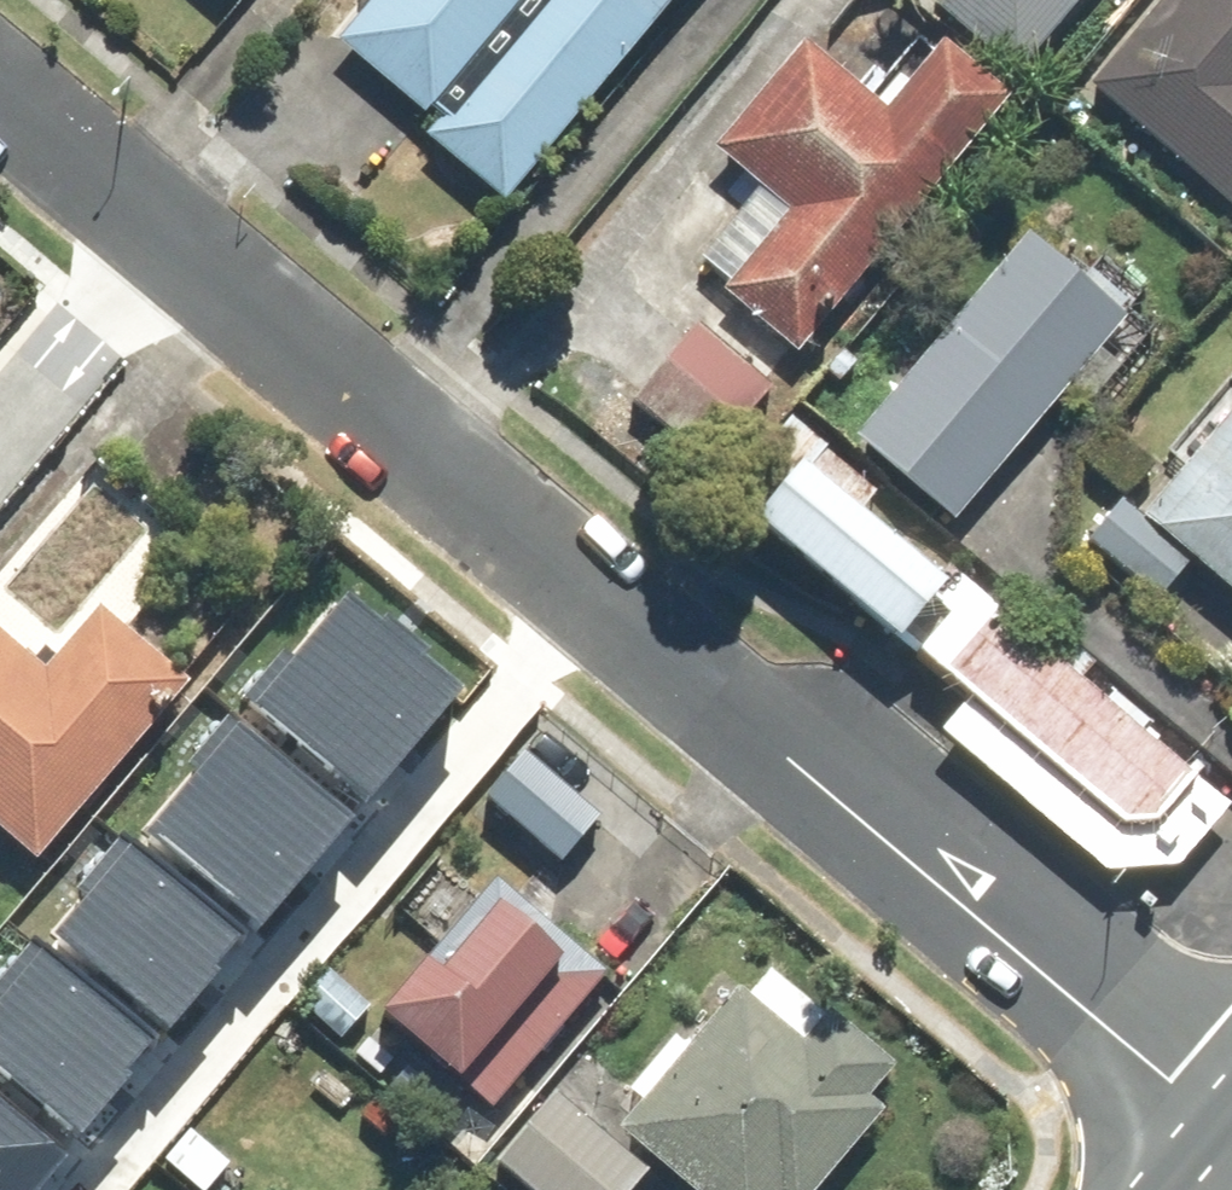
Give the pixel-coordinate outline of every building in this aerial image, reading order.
[(494,212),(676,0),(376,0),(331,55),(417,125),(406,137),(494,212)] [(1008,81),(1076,0),(912,0),(1008,81)] [(1079,91),(1231,223),(1231,0),(1158,0),(1079,91)] [(795,58),(707,163),(794,236),(730,311),(787,359),(989,119),(920,62),(870,121),(795,58)] [(849,461),(941,534),(1106,328),(1014,254),(849,461)] [(14,298),(0,286),(0,314),(14,298)] [(1134,543),(1231,620),(1231,418),(1134,543)] [(802,467),(762,517),(901,628),(941,579),(802,467)] [(921,647),(963,681),(930,721),(1109,868),(1184,855),(1231,796),(1231,795),(973,584),(921,647)] [(211,685),(111,602),(59,665),(0,616),(0,827),(55,873),(211,685)] [(451,701),(341,612),(307,653),(296,644),(256,694),(377,792),(451,701)] [(190,782),(156,823),(266,912),(341,821),(220,723),(179,773),(190,782)] [(535,746),(494,790),(573,863),(614,819),(535,746)] [(92,899),(59,940),(169,1029),(243,938),(122,840),(81,890),(92,899)] [(446,857),(403,900),(445,941),(389,998),(490,1098),(616,971),(515,872),(489,899),(446,857)] [(0,1001),(0,1058),(82,1124),(157,1033),(35,935),(0,979),(0,989),(6,994),(0,1001)] [(652,1101),(634,1121),(714,1189),(830,1189),(896,1113),(880,1099),(914,1061),(858,1013),(825,1052),(751,987),(698,1047),(681,1032),(634,1086),(652,1101)] [(560,1088),(500,1158),(538,1189),(641,1189),(657,1171),(560,1088)] [(69,1154),(0,1095),(0,1189),(39,1189),(69,1154)]
